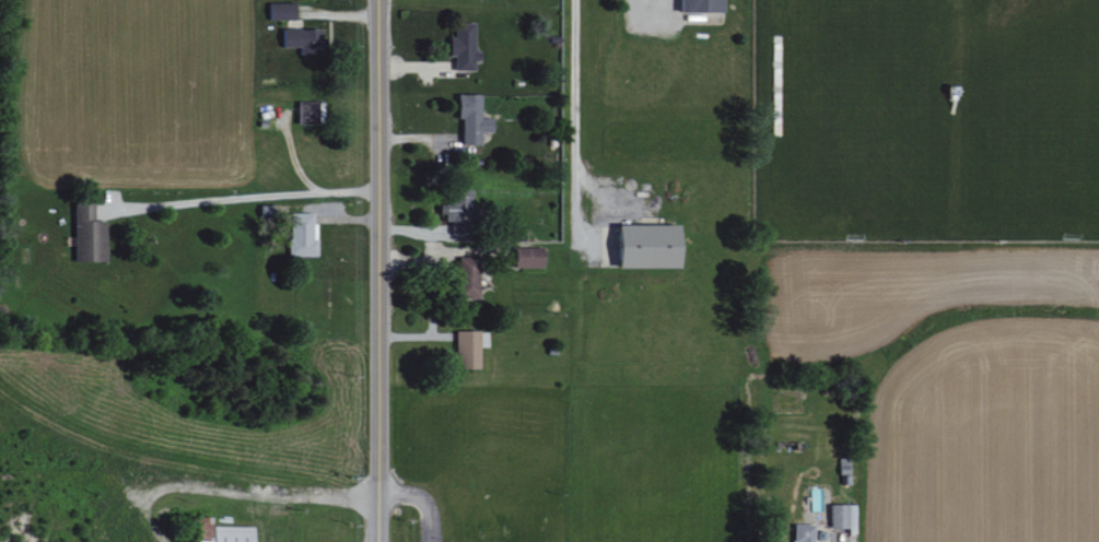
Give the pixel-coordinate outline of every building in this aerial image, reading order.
[(726,0),(681,0),(682,13),(726,12),(726,0)] [(297,19),(297,3),(269,3),(269,20),(297,19)] [(476,70),(476,61),(482,61),(483,51),(476,51),(476,23),(455,22),(455,36),(451,35),(450,57),(456,57),(455,70),(476,70)] [(322,28),(282,29),(283,47),(301,47),(301,54),(323,54),(322,28)] [(482,94),(460,94),(459,118),(463,118),(463,144),(482,144),(482,132),(494,132),(494,118),(482,118),(482,94)] [(299,123),(319,123),(320,101),(300,101),(299,123)] [(474,198),(441,199),(442,221),(452,221),(453,236),(476,235),(474,198)] [(108,261),(107,220),(95,220),(95,203),(75,203),(75,261),(108,261)] [(318,256),(318,239),(314,239),(315,213),(291,212),(290,255),(318,256)] [(683,224),(621,224),(622,268),(683,267),(683,224)] [(545,268),(545,247),(516,247),(516,268),(545,268)] [(459,257),(459,298),(480,298),(479,257),(459,257)] [(480,330),(456,331),(457,369),(481,368),(480,330)] [(839,458),(840,475),(851,474),(850,457),(839,458)] [(855,530),(855,505),(830,504),(829,529),(855,530)] [(210,525),(210,517),(194,517),(194,541),(255,541),(255,526),(210,525)] [(815,525),(794,524),(793,541),(815,541),(815,525)]
